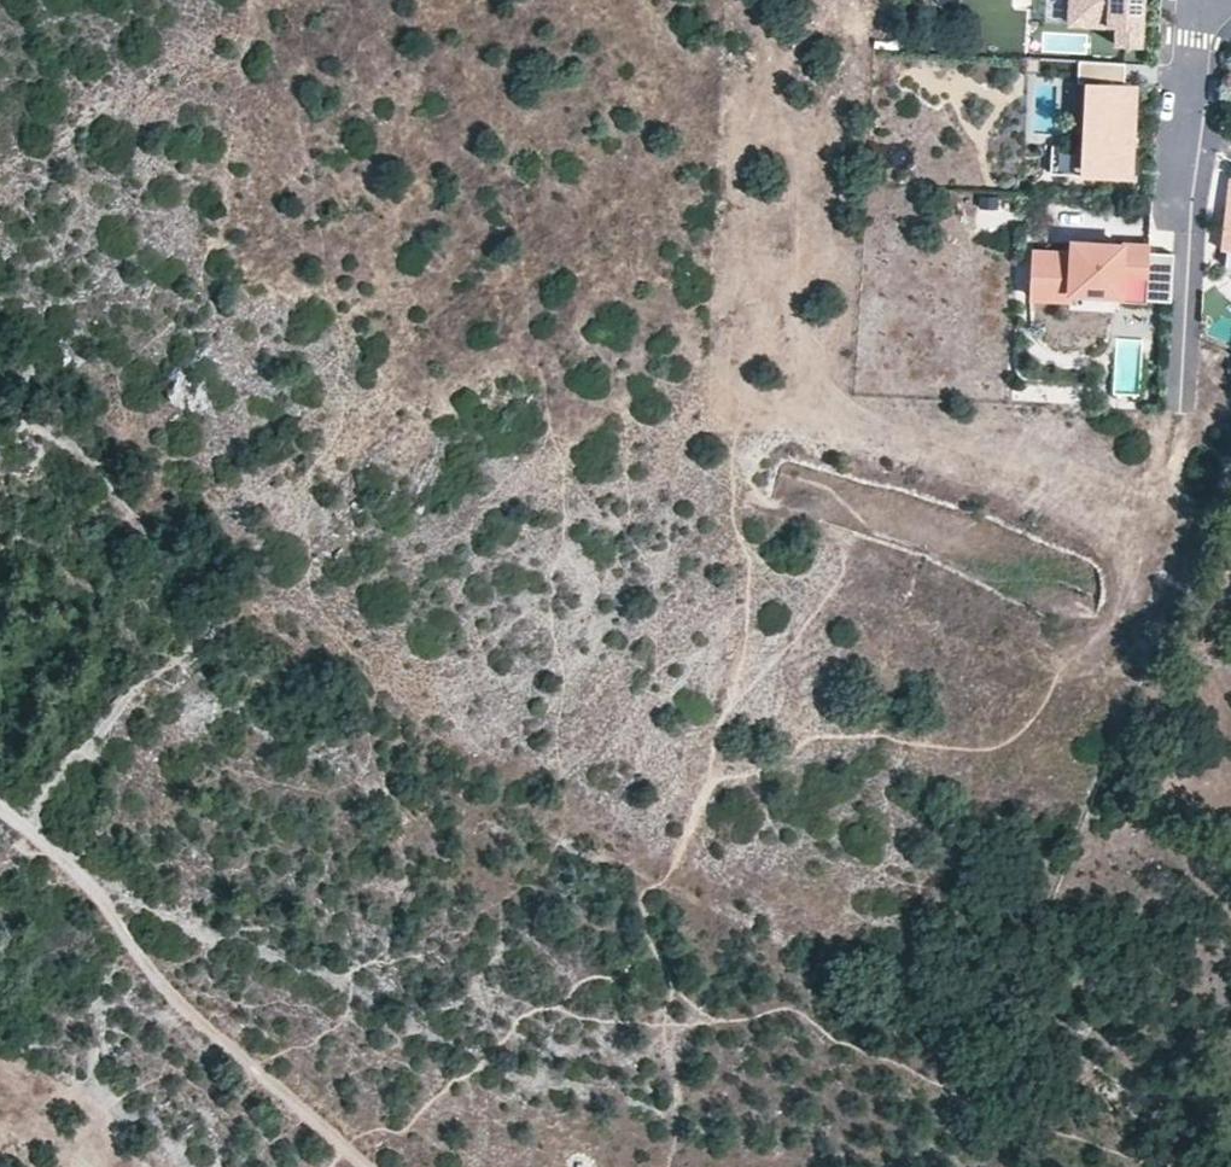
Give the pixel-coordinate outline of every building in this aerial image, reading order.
[(1070,23),(1117,26),(1116,44),(1141,45),(1144,0),(1071,0),(1070,23)] [(1039,69),(1039,58),(1025,56),(1024,69),(1039,69)] [(1056,179),(1138,179),(1138,97),(1124,97),(1124,86),(1124,64),(1077,65),(1078,87),(1085,87),(1085,118),(1099,118),(1099,150),(1056,150),(1056,179)] [(1138,86),(1124,86),(1124,97),(1138,97),(1138,86)] [(1226,178),(1221,247),(1230,248),(1230,178),(1226,178)] [(1033,260),(1032,301),(1070,302),(1070,319),(1120,320),(1120,309),(1172,310),(1173,260),(1150,259),(1151,252),(1075,251),(1075,261),(1033,260)] [(1209,336),(1230,345),(1230,328),(1215,321),(1209,336)]
